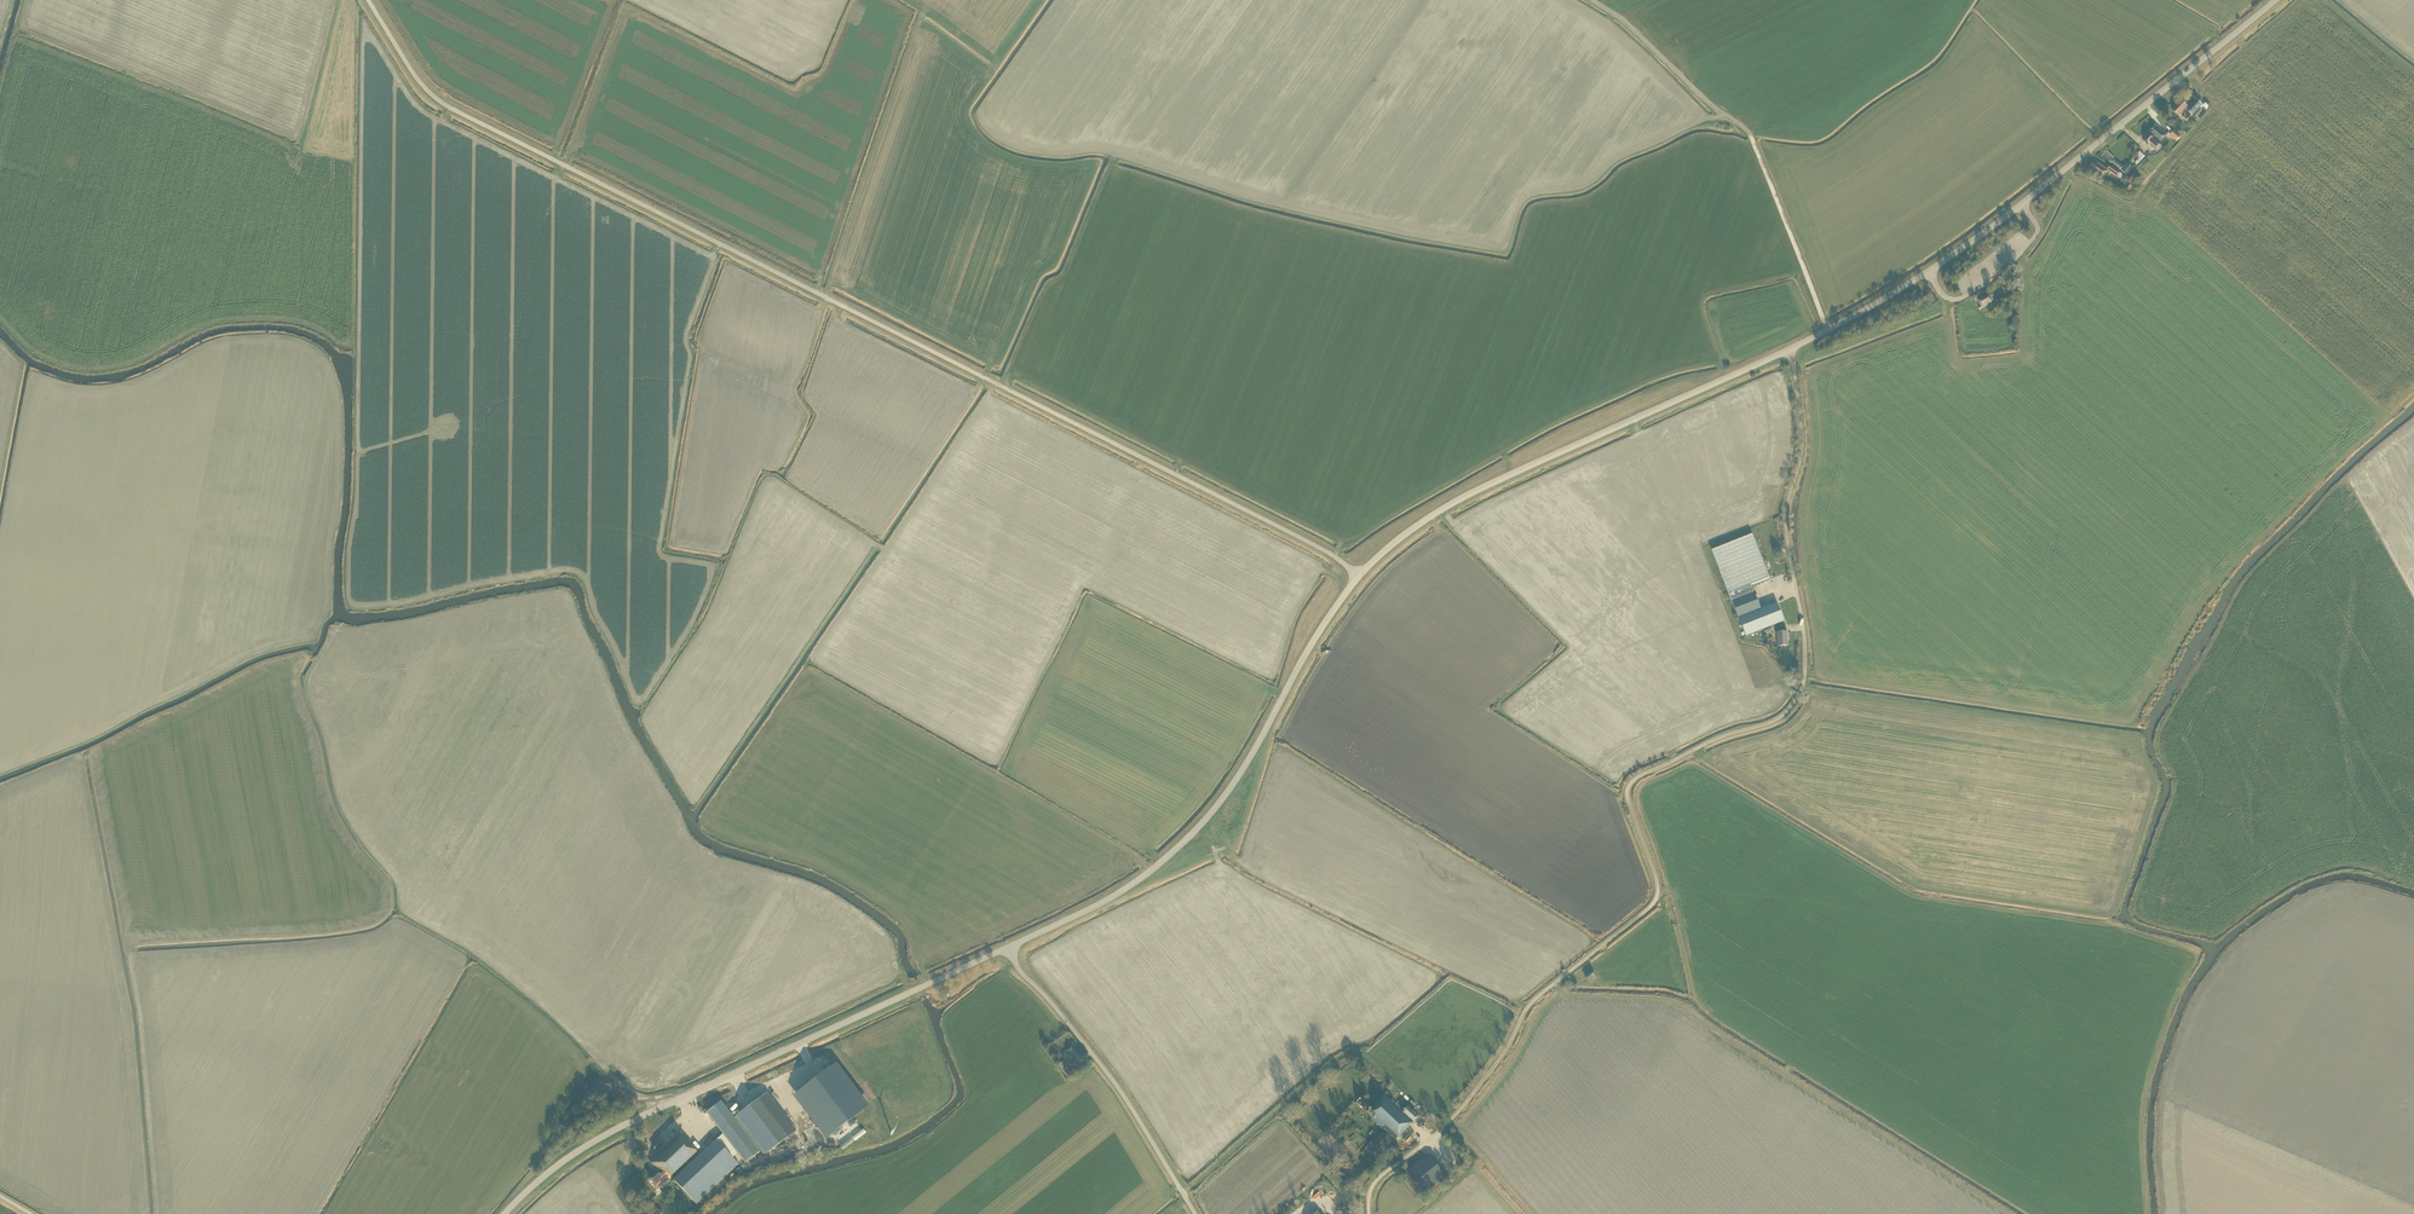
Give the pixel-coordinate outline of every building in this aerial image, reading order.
[(2189,109),(2187,107),(2188,107),(2182,101),(2173,111),(2179,117),(2183,113),(2182,112),(2185,109),(2192,116),(2202,106),(2197,101),(2189,109)] [(2156,127),(2150,134),(2156,139),(2160,143),(2166,136),(2156,127)] [(2171,136),(2176,142),(2181,137),(2175,131),(2171,136)] [(2156,139),(2150,134),(2144,141),(2149,146),(2150,146),(2157,152),(2158,151),(2162,146),(2155,140),(2156,139)] [(2139,159),(2140,159),(2135,163),(2137,165),(2141,161),(2142,161),(2145,157),(2143,155),(2139,159)] [(2105,175),(2108,177),(2111,173),(2122,180),(2125,176),(2120,173),(2110,166),(2108,170),(2097,163),(2097,164),(2093,162),(2089,168),(2094,172),(2093,173),(2102,179),(2105,175)] [(2121,170),(2127,176),(2133,169),(2127,163),(2121,170)] [(2128,189),(2133,193),(2137,187),(2132,183),(2128,189)] [(1983,299),(1982,297),(1978,299),(1983,309),(1989,305),(1988,304),(1992,302),(1989,295),(1983,299)] [(1754,593),(1751,585),(1769,578),(1752,534),(1711,550),(1720,572),(1732,601),(1754,593)] [(1754,592),(1732,601),(1739,618),(1746,637),(1784,621),(1777,603),(1761,610),(1754,592)] [(1788,646),(1787,632),(1777,632),(1778,647),(1788,646)] [(1585,977),(1588,981),(1595,975),(1591,971),(1585,977)] [(1070,1055),(1076,1062),(1081,1057),(1072,1046),(1067,1050),(1067,1051),(1063,1055),(1065,1058),(1067,1056),(1068,1057),(1070,1055)] [(1068,1068),(1063,1062),(1058,1066),(1069,1079),(1078,1072),(1075,1068),(1071,1071),(1068,1068)] [(831,1135),(864,1110),(831,1066),(798,1092),(831,1135)] [(1391,1136),(1396,1140),(1417,1118),(1419,1115),(1408,1106),(1403,1111),(1384,1094),(1374,1106),(1362,1096),(1357,1102),(1373,1117),(1372,1118),(1387,1132),(1386,1134),(1381,1130),(1365,1148),(1377,1159),(1393,1141),(1390,1138),(1391,1136)] [(745,1163),(760,1151),(764,1156),(788,1137),(758,1099),(734,1118),(721,1101),(706,1112),(745,1163)] [(716,1140),(706,1150),(700,1155),(680,1134),(650,1162),(660,1172),(650,1181),(656,1187),(669,1175),(671,1176),(692,1157),(695,1160),(674,1180),(696,1204),(739,1164),(716,1140)] [(782,1143),(785,1146),(796,1138),(793,1134),(782,1143)] [(659,1139),(652,1146),(657,1151),(664,1145),(659,1139)] [(780,1145),(769,1153),(772,1156),(782,1147),(780,1145)] [(1406,1173),(1424,1195),(1447,1176),(1429,1154),(1406,1173)]
